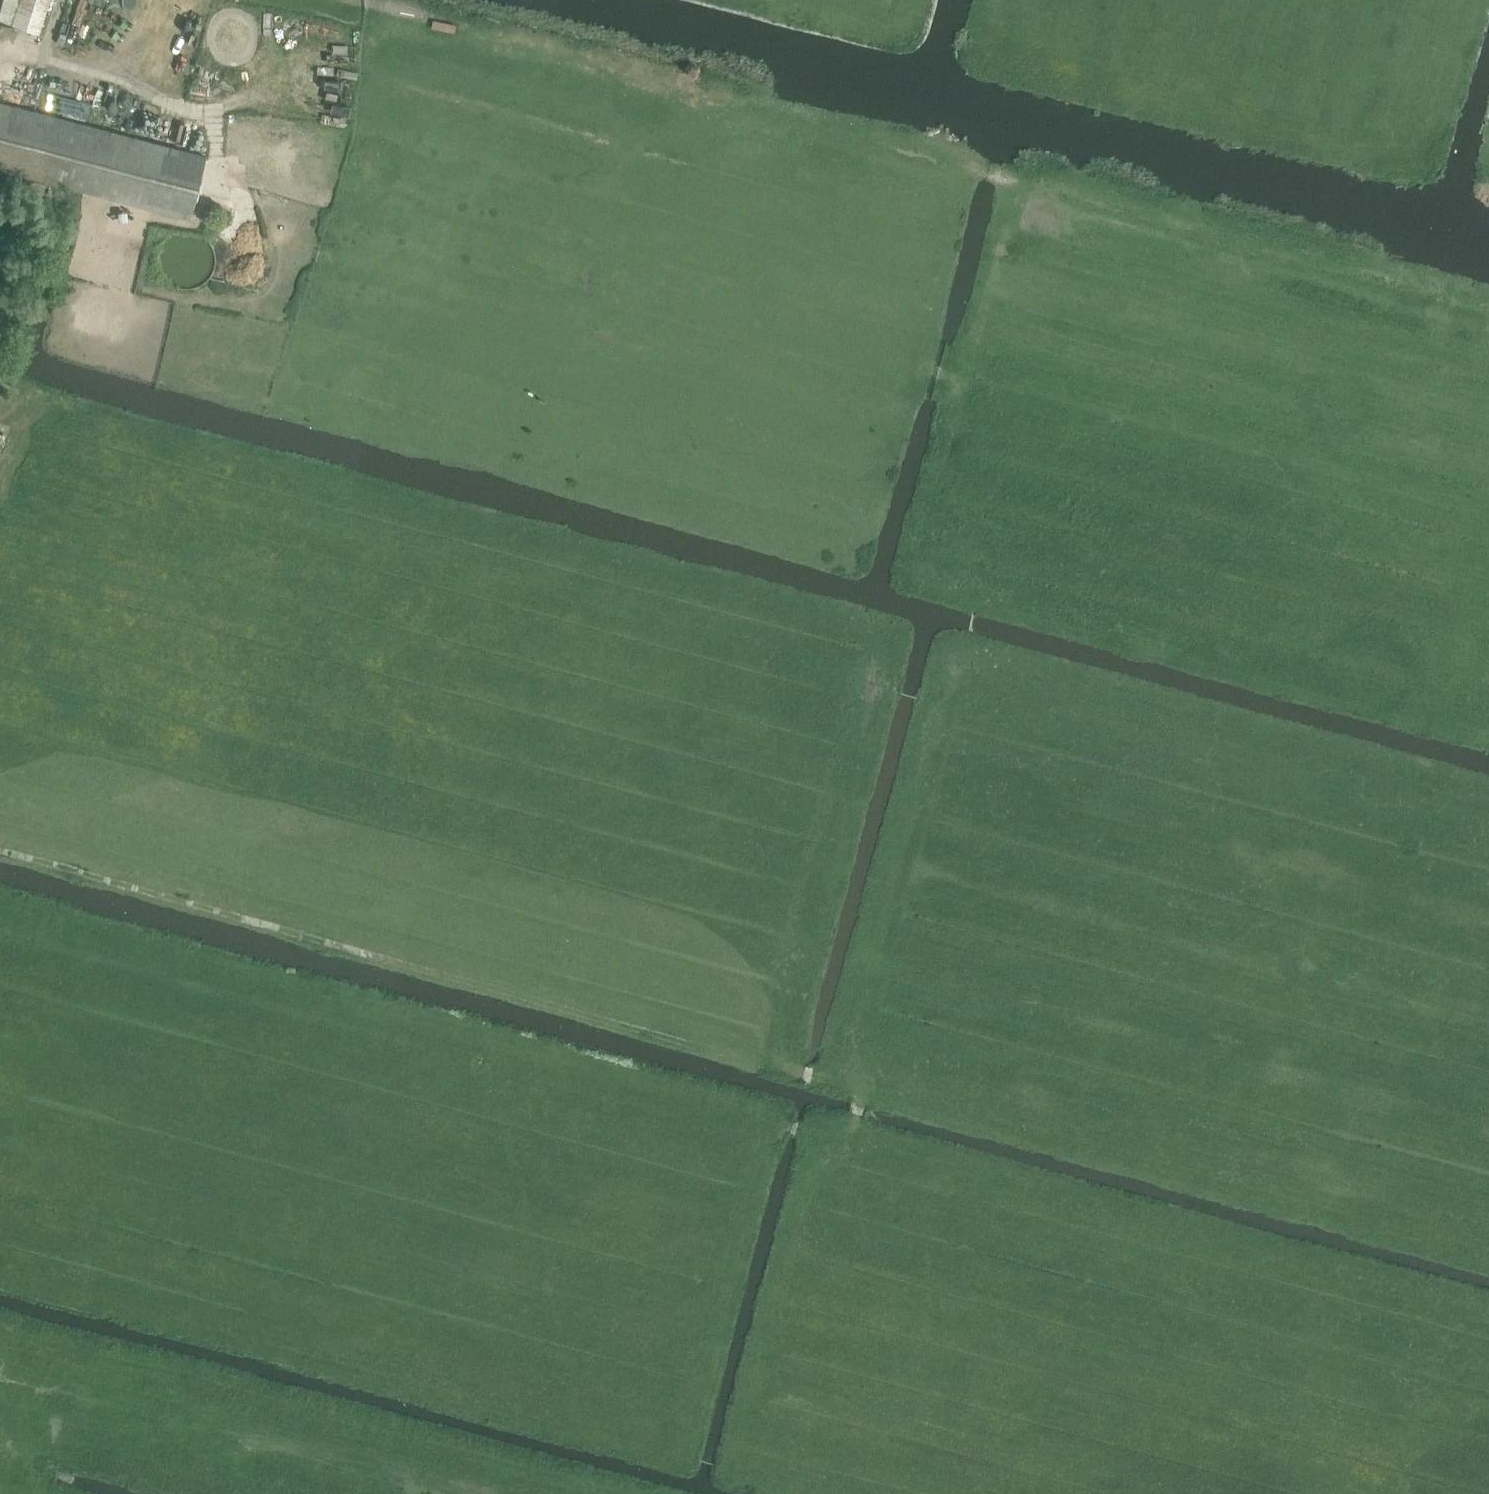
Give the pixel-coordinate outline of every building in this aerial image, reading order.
[(39,32),(50,0),(3,0),(0,13),(0,20),(39,32)] [(75,188),(190,218),(207,156),(0,102),(0,168),(75,188)] [(215,258),(214,252),(213,247),(210,242),(207,238),(204,235),(199,232),(195,230),(187,228),(181,229),(176,230),(171,232),(166,236),(162,239),(159,245),(157,251),(156,257),(157,264),(158,269),(161,274),(164,278),(169,282),(174,285),(178,286),(185,287),(193,286),(197,285),(202,282),(207,278),(210,274),(213,269),(214,263),(215,258)]
